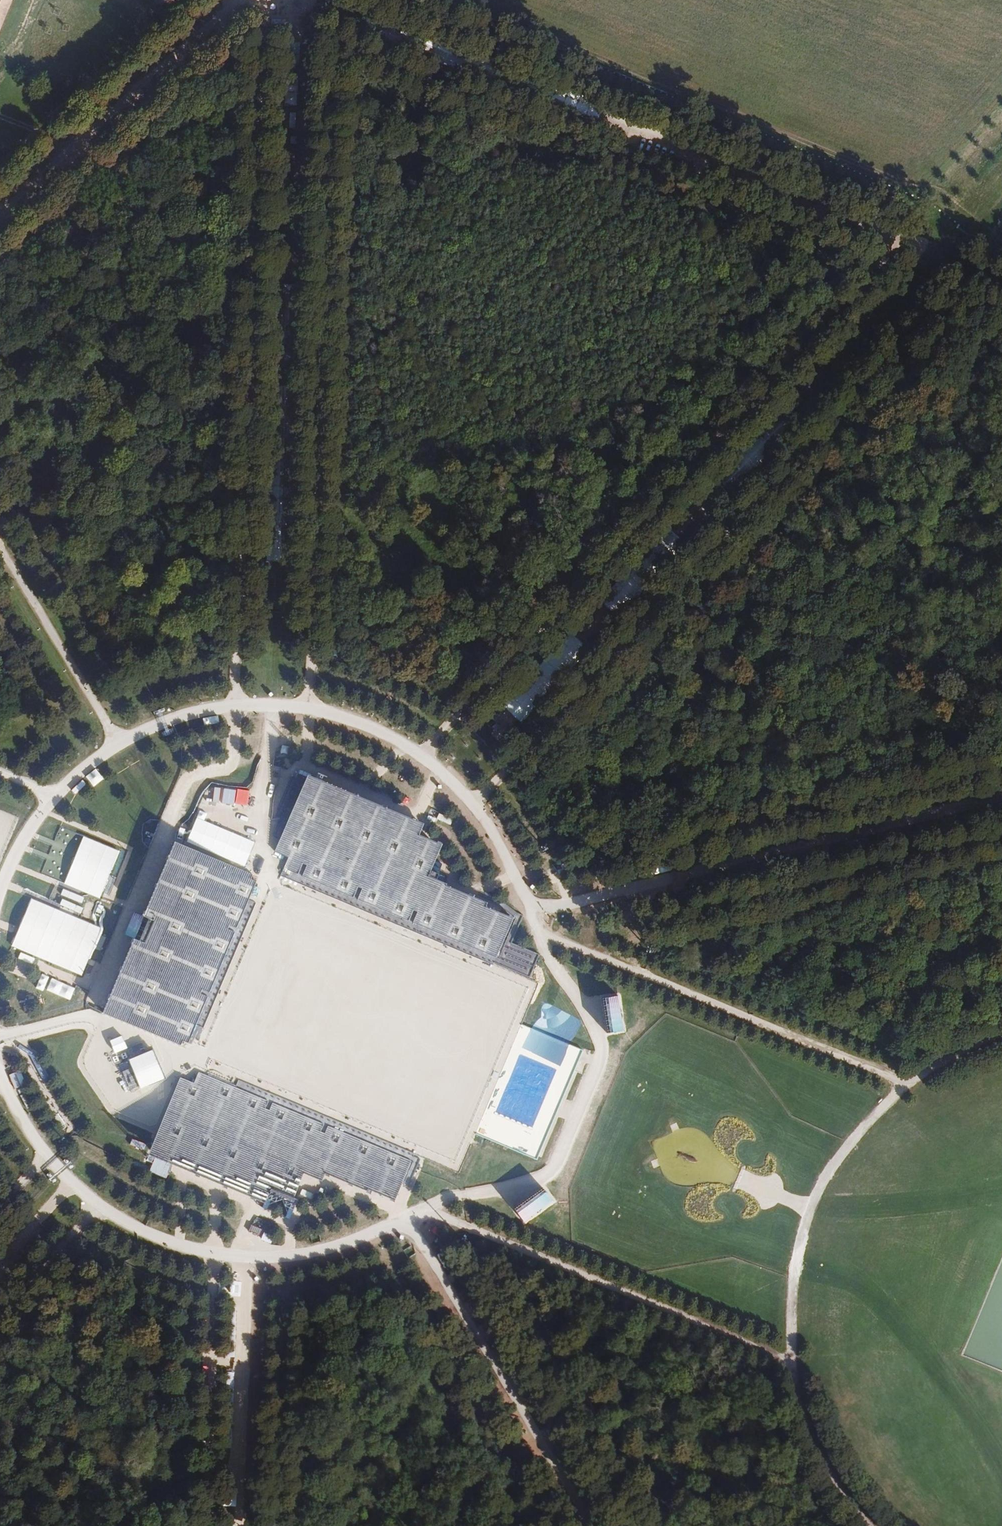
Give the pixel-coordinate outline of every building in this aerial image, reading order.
[(16,0),(0,0),(0,38),(16,0)]
